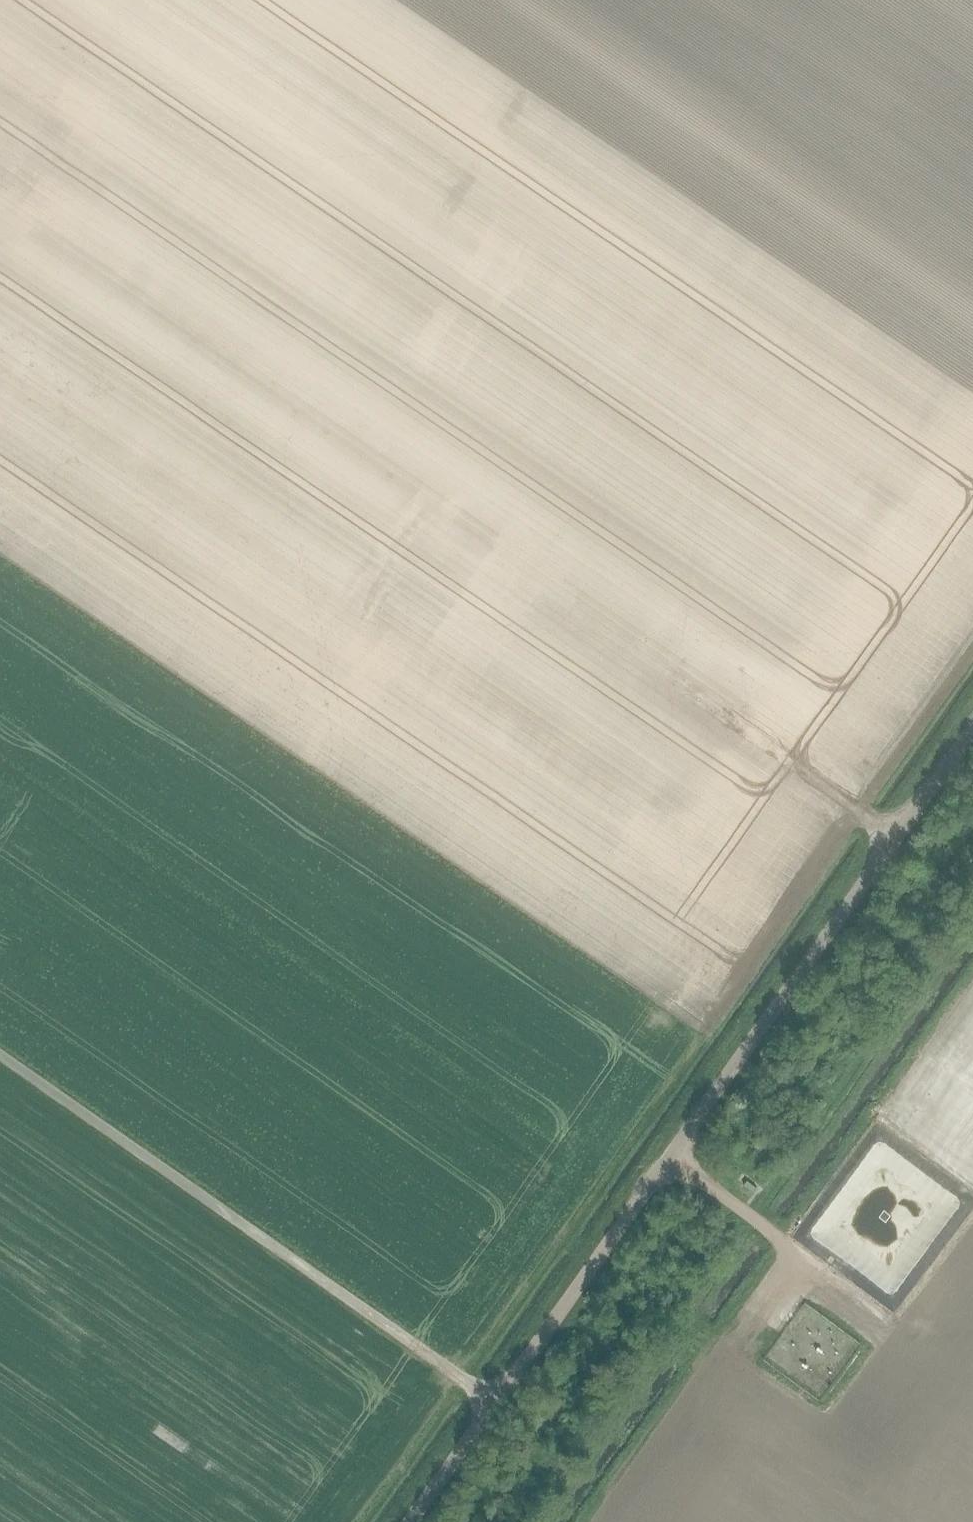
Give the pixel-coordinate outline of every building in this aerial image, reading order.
[(822,1396),(864,1343),(811,1302),(769,1355),(822,1396)]
